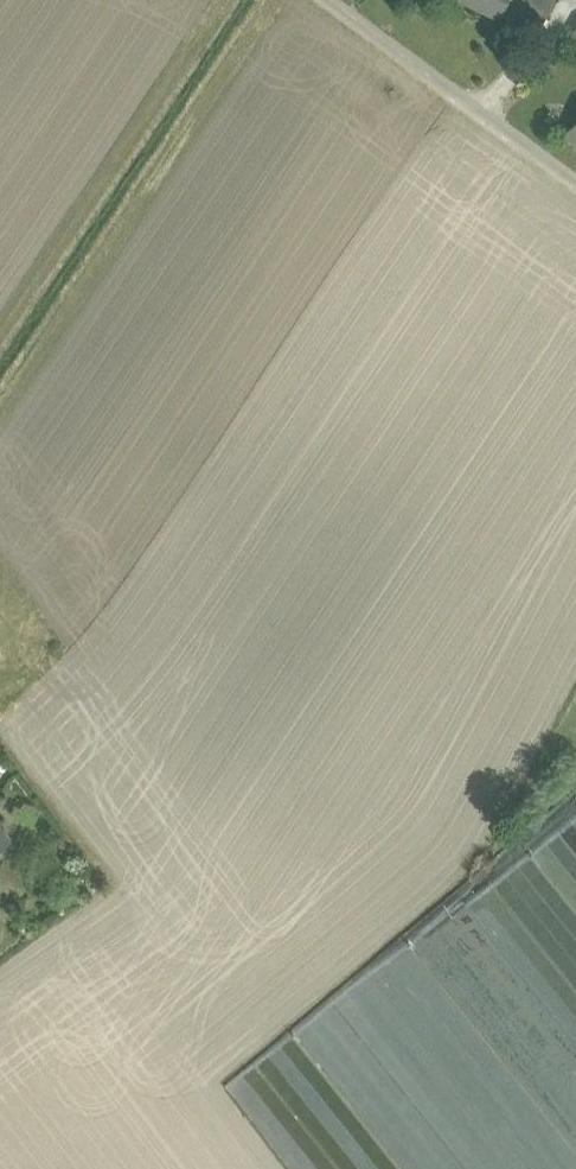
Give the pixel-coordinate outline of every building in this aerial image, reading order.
[(500,13),(506,0),(473,0),(500,13)] [(525,3),(523,7),(544,18),(553,0),(517,0),(525,3)] [(10,839),(0,826),(0,847),(10,839)] [(566,854),(575,867),(575,846),(566,854)]
